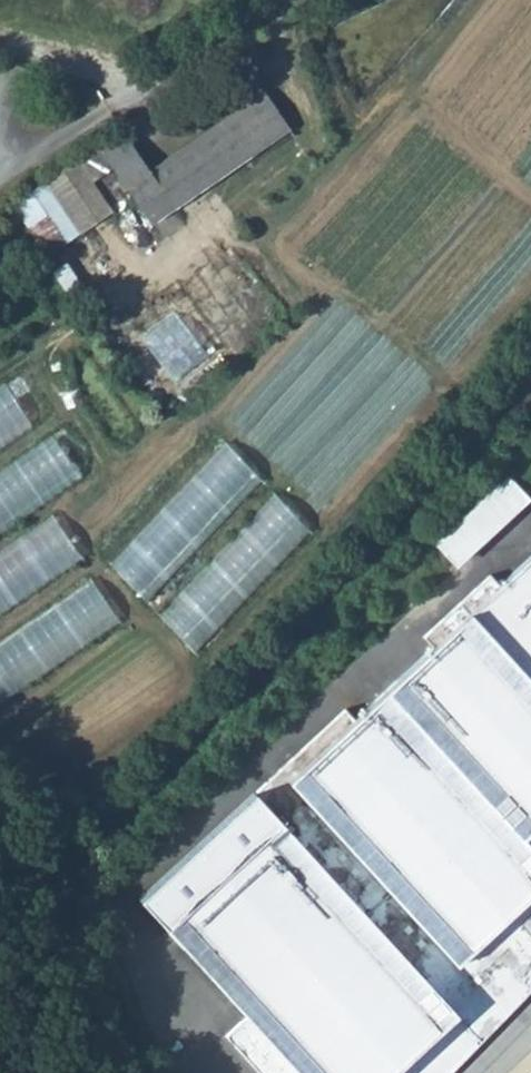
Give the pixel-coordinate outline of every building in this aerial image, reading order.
[(150,176),(126,190),(150,228),(291,137),(267,101),(150,176)] [(114,170),(126,190),(150,176),(123,135),(16,204),(50,257),(112,218),(91,184),(114,170)] [(64,406),(36,364),(0,388),(0,447),(64,406)] [(100,464),(71,422),(0,471),(0,531),(100,464)] [(530,498),(530,493),(510,471),(436,541),(460,566),(530,498)] [(85,556),(56,513),(0,550),(0,613),(85,556)] [(530,991),(530,558),(500,586),(490,575),(425,636),(434,647),(355,719),(345,710),(139,899),(246,1016),(225,1035),(259,1072),(450,1072),(530,991)] [(0,639),(0,701),(123,620),(94,577),(0,639)]
